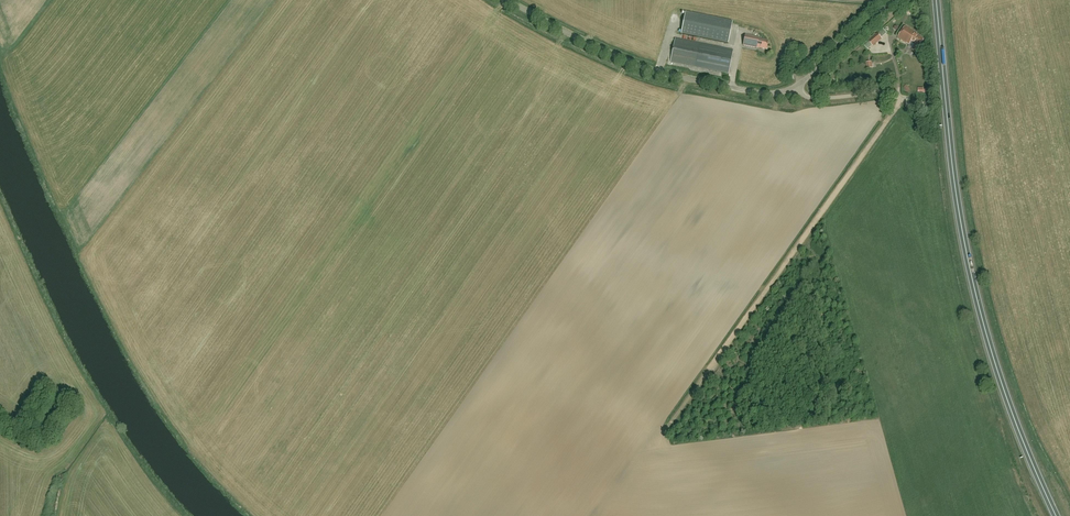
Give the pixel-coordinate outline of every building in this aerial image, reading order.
[(681,34),(728,44),(732,22),(685,13),(681,34)] [(919,48),(924,40),(917,35),(917,34),(914,32),(906,26),(898,38),(909,45),(911,43),(916,45),(912,51),(915,53),(919,48)] [(767,50),(767,47),(768,41),(759,39),(759,38),(746,35),(743,46),(757,49),(757,48),(767,50)] [(873,46),(881,39),(878,35),(869,42),(873,46)] [(733,50),(700,44),(675,39),(671,62),(729,74),(733,50)]
